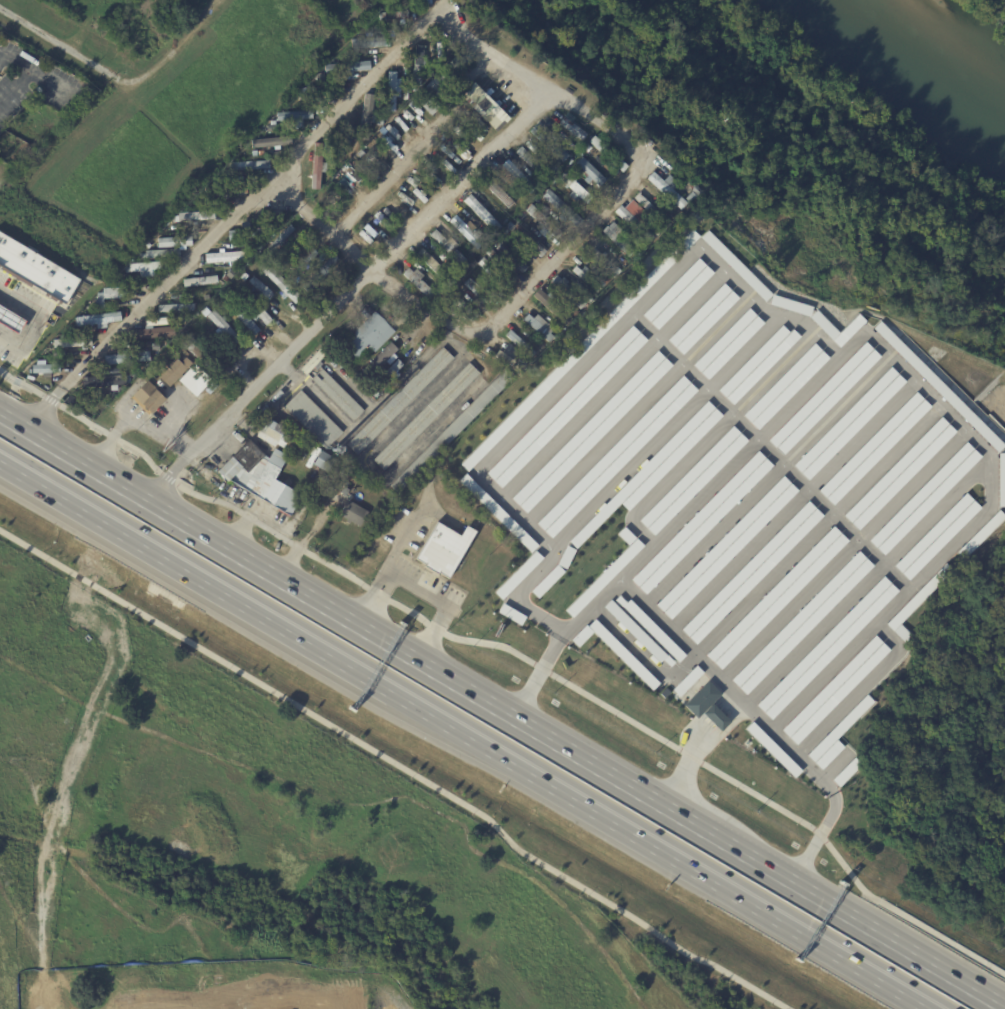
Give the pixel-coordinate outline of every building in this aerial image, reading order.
[(401,11),(378,12),(379,21),(402,20),(401,11)] [(390,47),(351,49),(351,39),(389,37),(390,47)] [(422,46),(425,46),(423,57),(428,58),(427,76),(422,76),(421,87),(412,87),(416,45),(422,46)] [(457,75),(464,66),(453,56),(446,65),(457,75)] [(407,58),(410,58),(409,74),(400,74),(401,58),(407,58)] [(368,70),(368,71),(324,74),(323,65),(367,62),(368,70)] [(390,72),(396,73),(395,87),(400,87),(400,84),(407,84),(407,100),(399,99),(399,93),(396,93),(395,112),(386,112),(387,72),(390,72)] [(430,115),(439,106),(431,98),(445,84),(437,75),(413,97),(430,115)] [(495,130),(508,117),(472,82),(459,95),(495,130)] [(369,95),(375,95),(369,142),(359,140),(365,94),(369,95)] [(321,117),(309,118),(309,107),(321,107),(321,117)] [(309,118),(309,120),(303,121),(304,132),(293,133),(293,121),(276,122),(275,113),(308,111),(309,118)] [(564,115),(558,124),(582,140),(588,131),(564,115)] [(407,128),(397,117),(393,120),(403,131),(407,128)] [(569,153),(537,123),(529,131),(561,162),(569,153)] [(598,151),(589,142),(594,135),(628,167),(622,173),(598,151)] [(291,145),(291,146),(283,146),(283,148),(276,149),(276,147),(250,149),(250,140),(290,136),(291,145)] [(393,152),(397,149),(383,136),(380,139),(393,152)] [(315,144),(323,144),(322,159),(328,159),(327,173),(321,173),(320,191),(312,190),(313,186),(305,185),(306,173),(312,174),(314,144),(315,144)] [(532,158),(549,175),(543,181),(515,153),(521,147),(532,158)] [(361,176),(376,160),(366,150),(350,166),(361,176)] [(525,173),(509,156),(497,168),(513,185),(525,173)] [(572,165),(597,188),(605,179),(581,156),(572,165)] [(435,166),(421,157),(416,165),(430,174),(435,166)] [(531,176),(535,181),(531,185),(534,189),(529,194),(501,165),(507,160),(526,180),(530,176),(531,176)] [(268,169),(268,170),(227,172),(227,163),(267,161),(268,169)] [(661,179),(663,181),(669,174),(679,183),(673,190),(687,203),(680,210),(646,178),(653,171),(661,179)] [(579,201),(577,203),(569,195),(573,191),(561,180),(567,173),(592,198),(586,204),(581,199),(579,201)] [(552,185),(547,180),(553,174),(558,179),(552,185)] [(510,199),(505,204),(487,187),(493,182),(497,186),(500,183),(505,187),(501,191),(510,199)] [(557,210),(543,197),(549,190),(582,221),(576,228),(557,210)] [(647,202),(664,219),(659,224),(633,199),(638,193),(647,202)] [(383,206),(396,219),(403,212),(390,199),(383,206)] [(492,218),(501,228),(495,234),(467,205),(473,199),(492,218)] [(558,238),(556,240),(551,235),(548,239),(540,232),(545,228),(526,210),(532,204),(562,233),(558,238)] [(641,217),(641,218),(637,222),(653,238),(647,245),(613,213),(620,206),(630,215),(634,211),(641,217)] [(214,219),(214,220),(178,222),(178,225),(172,225),(171,218),(177,218),(177,214),(214,211),(214,219)] [(372,219),(385,228),(391,221),(377,211),(372,219)] [(471,222),(476,227),(471,233),(483,244),(477,250),(448,222),(454,216),(464,225),(469,221),(471,222)] [(501,230),(510,221),(514,225),(505,235),(501,230)] [(601,232),(611,222),(620,230),(617,232),(623,238),(621,241),(633,253),(628,258),(625,255),(623,256),(619,252),(621,251),(601,232)] [(229,241),(228,231),(242,229),(241,225),(250,224),(250,229),(273,227),(274,237),(229,241)] [(295,230),(296,230),(270,257),(264,252),(290,224),(295,230)] [(541,258),(529,247),(526,251),(519,246),(523,242),(510,231),(516,224),(547,252),(541,258)] [(622,231),(625,227),(630,231),(626,235),(622,231)] [(456,249),(468,261),(462,268),(429,236),(435,229),(456,249)] [(699,236),(467,471),(460,464),(691,229),(699,236)] [(61,304),(0,267),(0,233),(2,230),(78,276),(61,304)] [(765,301),(700,237),(707,230),(771,294),(765,301)] [(191,246),(157,248),(157,239),(190,237),(191,246)] [(316,247),(293,272),(287,266),(310,241),(316,247)] [(515,271),(515,272),(502,260),(504,258),(495,250),(502,243),(528,267),(522,274),(517,270),(515,271)] [(443,268),(445,269),(439,276),(416,254),(422,248),(443,268)] [(607,254),(605,257),(617,268),(610,275),(589,254),(595,248),(602,255),(605,251),(607,254)] [(204,255),(204,254),(250,250),(251,260),(205,264),(204,255)] [(326,275),(310,291),(304,285),(331,258),(337,264),(326,275)] [(511,288),(507,292),(500,285),(496,288),(486,279),(489,276),(477,264),(483,258),(513,286),(511,288)] [(642,315),(698,258),(713,272),(656,329),(642,315)] [(161,270),(124,274),(123,268),(128,267),(128,265),(160,262),(161,270)] [(572,270),(576,266),(580,270),(584,266),(591,271),(587,276),(595,283),(597,281),(599,282),(597,285),(602,289),(597,294),(572,270)] [(455,267),(459,272),(455,276),(451,272),(455,267)] [(226,282),(236,273),(231,268),(221,277),(226,282)] [(417,271),(422,276),(419,280),(434,294),(428,300),(402,275),(408,269),(413,274),(416,270),(417,271)] [(262,279),(269,272),(301,305),(294,312),(262,279)] [(246,281),(264,297),(270,290),(252,274),(246,281)] [(293,303),(299,297),(279,275),(273,281),(293,303)] [(562,278),(563,277),(568,282),(566,284),(586,304),(580,310),(551,282),(556,275),(561,279),(562,278)] [(216,277),(217,284),(183,288),(182,280),(216,276),(216,277)] [(492,300),(487,306),(483,302),(480,306),(475,301),(478,298),(463,285),(468,279),(493,299),(492,300)] [(667,339),(723,283),(738,297),(681,354),(667,339)] [(135,297),(100,298),(100,293),(103,293),(103,289),(135,288),(135,297)] [(252,296),(272,321),(266,326),(259,318),(254,321),(250,316),(254,312),(239,295),(246,289),(252,296)] [(540,290),(573,320),(566,328),(532,296),(539,289),(540,290)] [(453,293),(477,317),(471,323),(447,299),(453,293)] [(812,306),(809,316),(769,303),(772,294),(812,306)] [(15,330),(0,322),(0,302),(27,318),(15,330)] [(159,307),(159,305),(194,304),(194,311),(160,313),(159,307)] [(259,329),(259,330),(253,335),(233,312),(239,307),(259,329)] [(692,365),(749,308),(763,322),(707,379),(692,365)] [(240,339),(233,346),(206,317),(214,310),(240,339)] [(865,320),(838,347),(808,317),(816,310),(839,332),(858,313),(865,320)] [(121,322),(75,326),(74,316),(120,312),(121,322)] [(393,331),(395,333),(374,354),(369,349),(357,361),(342,346),(354,334),(353,333),(374,312),(393,331)] [(544,321),(554,330),(550,334),(554,337),(548,344),(523,320),(528,314),(533,319),(537,314),(544,321)] [(632,325),(487,474),(502,488),(647,339),(632,325)] [(717,389),(782,325),(789,332),(792,329),(799,336),(732,404),(717,389)] [(174,330),(175,337),(129,341),(128,331),(174,327),(174,330)] [(516,335),(536,352),(530,360),(504,338),(510,330),(516,335)] [(91,346),(52,350),(52,341),(91,337),(91,346)] [(783,454),(768,440),(865,341),(880,356),(783,454)] [(397,349),(390,342),(369,361),(376,368),(397,349)] [(743,414),(814,343),(828,357),(757,429),(743,414)] [(502,353),(509,344),(522,355),(519,361),(523,365),(520,371),(495,358),(499,351),(502,353)] [(357,456),(346,445),(443,347),(453,358),(357,456)] [(305,377),(299,371),(320,348),(327,354),(319,362),(322,365),(316,372),(313,369),(305,377)] [(655,349),(511,498),(526,512),(670,363),(655,349)] [(122,364),(104,366),(103,356),(150,351),(151,361),(122,364)] [(170,387),(169,388),(157,376),(164,369),(161,367),(165,363),(168,365),(175,358),(180,363),(185,358),(191,364),(176,379),(177,379),(170,387)] [(401,364),(397,359),(384,372),(389,377),(401,364)] [(373,461),(469,363),(480,374),(383,472),(373,461)] [(32,373),(49,372),(49,364),(32,364),(32,373)] [(201,392),(194,399),(177,382),(194,364),(211,381),(201,392)] [(391,488),(389,486),(508,366),(517,376),(399,495),(391,488)] [(808,479),(793,465),(890,366),(905,381),(808,479)] [(322,368),(364,410),(353,422),(311,380),(322,368)] [(681,374),(536,523),(551,537),(696,389),(681,374)] [(126,382),(126,385),(85,388),(85,378),(125,376),(126,382)] [(152,386),(157,392),(156,393),(164,401),(149,416),(139,406),(131,397),(147,381),(152,386)] [(301,390),(343,432),(325,449),(284,407),(301,390)] [(833,504),(818,489),(915,391),(930,406),(833,504)] [(707,400),(568,541),(576,548),(620,503),(628,510),(722,415),(707,400)] [(858,529),(843,514),(940,416),(955,431),(858,529)] [(274,449),(255,438),(266,420),(284,431),(281,435),(288,439),(282,450),(276,446),(274,449)] [(732,425),(638,520),(653,535),(747,440),(732,425)] [(265,456),(269,459),(274,449),(287,457),(280,470),(281,470),(275,480),(302,496),(291,516),(234,484),(235,483),(230,480),(227,483),(216,472),(249,440),(265,456)] [(883,554),(868,539),(965,441),(980,456),(883,554)] [(645,594),(630,579),(757,451),(772,465),(645,594)] [(325,474),(311,466),(320,452),(334,461),(325,475),(325,474)] [(530,552),(458,480),(466,473),(537,545),(530,552)] [(671,619),(656,604),(783,475),(798,490),(671,619)] [(909,580),(945,542),(980,507),(965,493),(894,565),(909,580)] [(696,644),(681,629),(808,501),(823,516),(696,644)] [(358,507),(368,513),(360,529),(351,523),(349,527),(345,524),(346,521),(339,517),(348,502),(358,507)] [(998,509),(1004,515),(1004,517),(964,559),(957,551),(998,509)] [(467,526),(476,531),(449,579),(439,573),(438,576),(424,567),(425,565),(415,560),(437,522),(461,536),(467,526)] [(721,669),(706,654),(833,525),(848,540),(721,669)] [(628,544),(617,534),(624,526),(635,537),(628,544)] [(572,617),(565,610),(636,538),(643,545),(572,617)] [(565,568),(556,563),(566,545),(575,549),(565,568)] [(501,599),(494,592),(535,550),(542,558),(501,599)] [(745,694),(730,679),(858,550),(872,565),(745,694)] [(886,623),(946,562),(953,570),(900,624),(911,635),(905,642),(886,623)] [(537,598),(530,591),(556,564),(563,571),(537,598)] [(771,718),(756,703),(883,575),(898,590),(771,718)] [(685,655),(678,662),(615,599),(619,595),(626,602),(629,599),(685,655)] [(603,606),(610,599),(674,662),(669,666),(662,659),(659,662),(603,606)] [(520,625),(497,612),(502,603),(525,616),(520,625)] [(651,689),(593,631),(587,626),(595,618),(659,682),(651,689)] [(593,631),(578,647),(570,639),(585,624),(587,626),(593,631)] [(796,744),(781,729),(874,635),(889,649),(796,744)] [(672,689),(695,665),(703,672),(679,696),(672,689)] [(683,704),(708,681),(720,694),(712,702),(722,712),(729,721),(719,731),(712,724),(701,712),(696,718),(683,704)] [(664,697),(659,693),(665,687),(670,691),(664,697)] [(806,754),(866,694),(873,701),(836,739),(844,747),(821,769),(806,754)] [(794,777),(745,728),(751,721),(801,770),(794,777)] [(831,779),(852,758),(860,766),(839,787),(831,779)]
